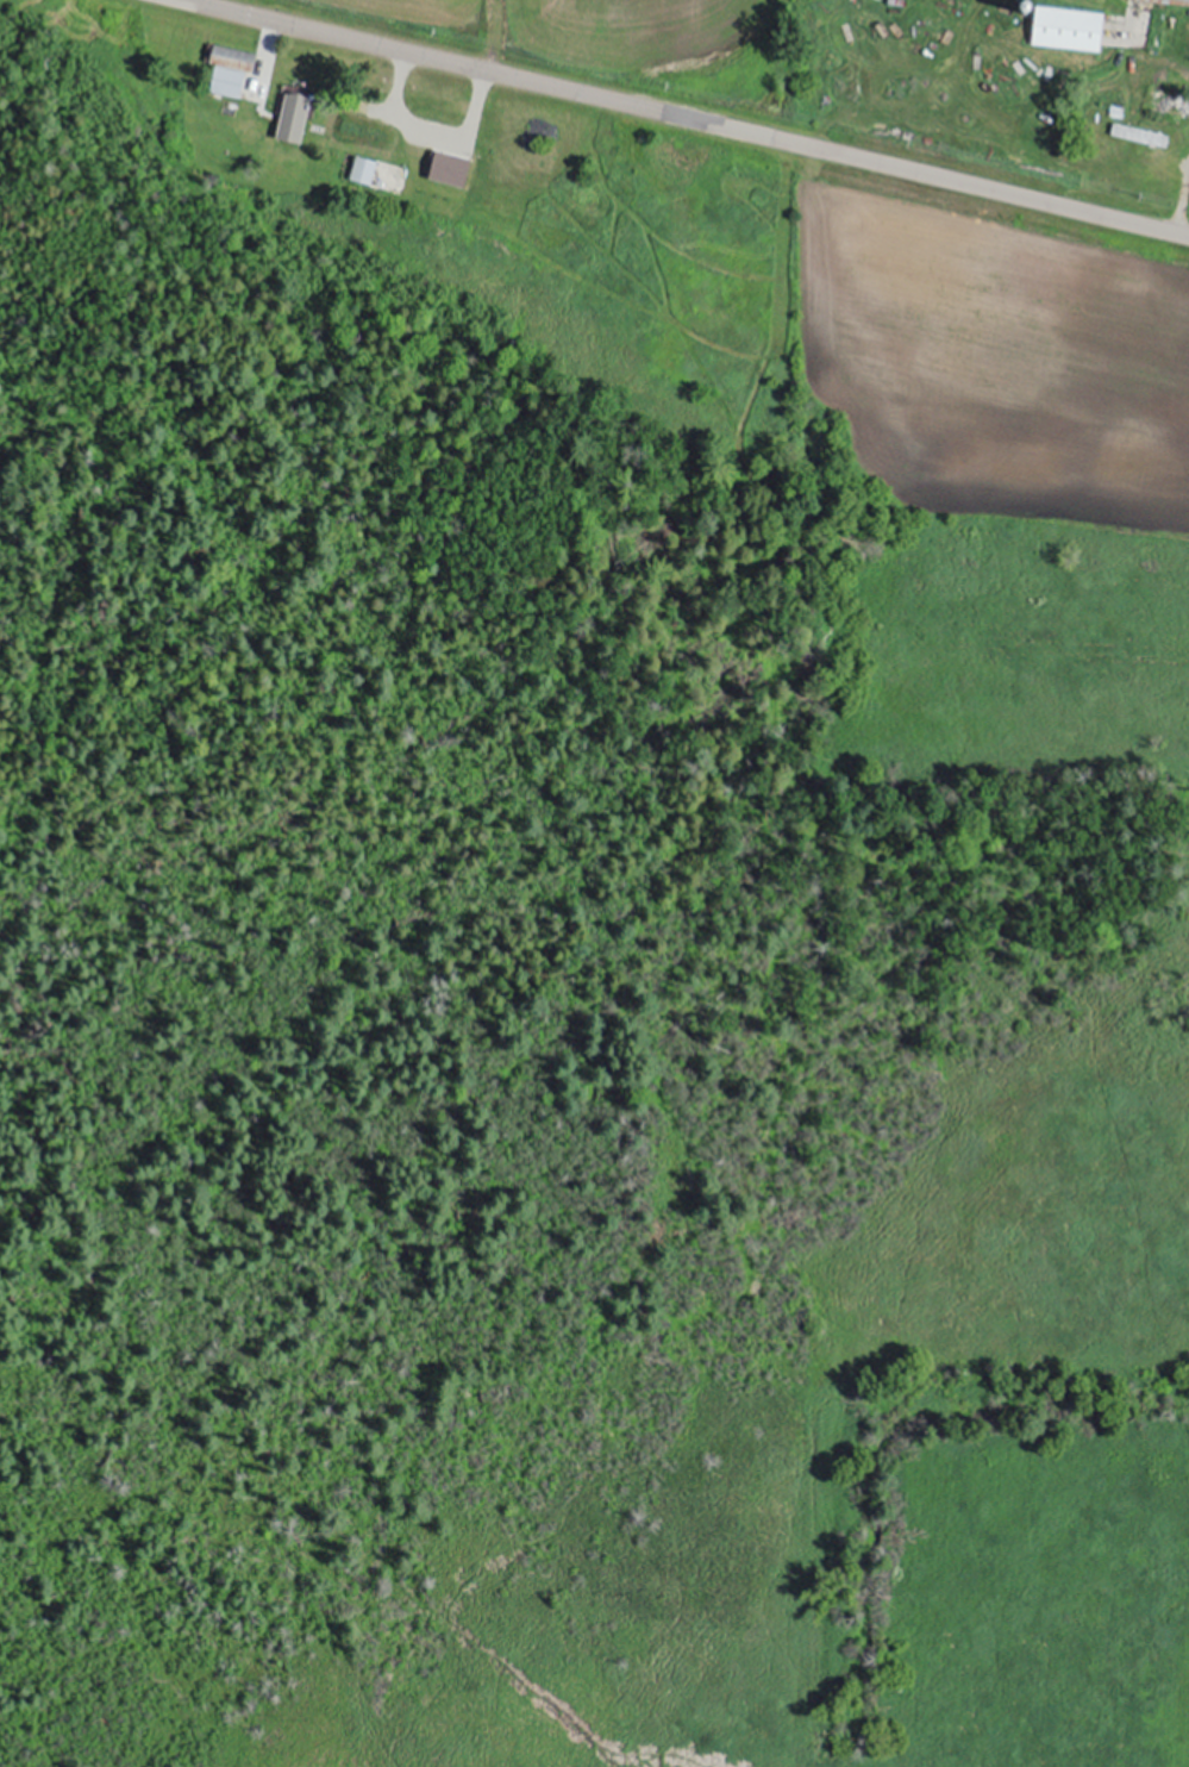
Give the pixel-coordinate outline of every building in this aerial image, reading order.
[(1099,52),(1102,12),(1032,7),(1029,47),(1099,52)] [(251,75),(255,54),(210,45),(206,64),(212,65),(206,91),(240,99),(245,74),(251,75)] [(320,101),(321,71),(292,69),(290,100),(320,101)] [(456,167),(464,114),(413,106),(405,159),(456,167)] [(1109,134),(1158,148),(1161,135),(1113,122),(1109,134)] [(375,163),(354,156),(347,179),(368,185),(375,163)]
